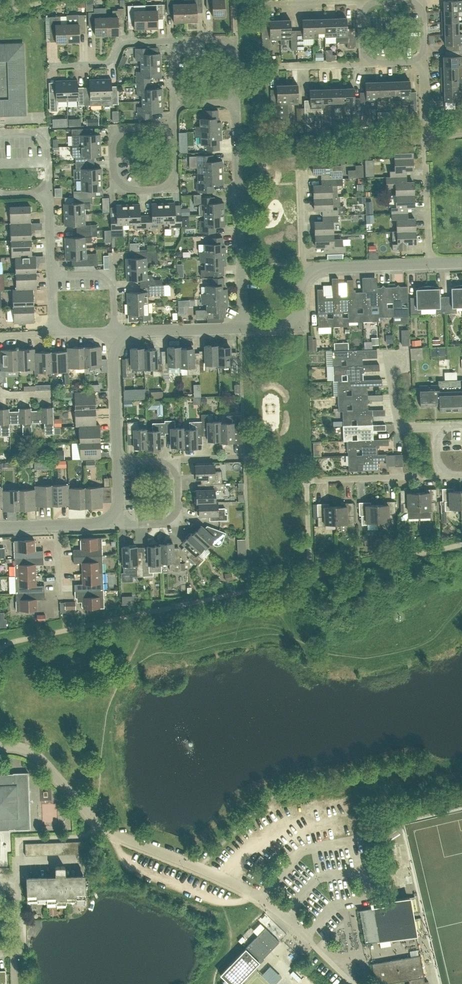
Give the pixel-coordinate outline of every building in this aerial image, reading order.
[(167,13),(173,13),(173,22),(185,21),(185,3),(184,3),(173,4),(173,0),(167,0),(167,13)] [(197,21),(196,12),(202,12),(202,0),(184,0),(184,3),(185,3),(185,21),(197,21)] [(206,8),(212,8),(213,16),(214,16),(214,19),(223,18),(223,16),(225,16),(224,0),(206,0),(206,8)] [(443,1),(444,11),(457,11),(461,11),(461,0),(457,0),(443,1)] [(163,19),(163,4),(157,4),(157,10),(145,10),(146,28),(158,28),(157,19),(163,19)] [(134,20),(134,29),(146,28),(145,10),(145,5),(127,5),(128,20),(134,20)] [(112,10),(113,17),(106,17),(107,35),(118,35),(118,26),(124,26),(124,8),(117,9),(117,10),(112,10)] [(457,11),(444,11),(444,15),(441,15),(442,23),(458,22),(458,16),(461,15),(461,11),(457,11)] [(95,27),(95,35),(107,35),(106,17),(100,17),(100,15),(97,12),(88,12),(89,27),(95,27)] [(68,42),(79,41),(79,33),(85,33),(84,15),(67,15),(67,24),(68,42)] [(56,34),(56,42),(68,42),(67,24),(61,24),(60,16),(49,17),(50,34),(56,34)] [(324,16),(316,16),(316,18),(313,19),(313,33),(314,33),(314,38),(317,38),(319,35),(319,32),(325,32),(324,16)] [(332,18),(332,16),(324,16),(325,32),(325,37),(336,37),(336,32),(336,18),(332,18)] [(347,43),(347,48),(355,48),(355,32),(347,32),(346,18),(336,18),(336,32),(336,37),(336,43),(347,43)] [(303,38),(314,38),(314,33),(313,33),(313,19),(302,19),(303,33),(297,33),(297,50),(303,50),(303,38)] [(270,48),(270,39),(280,39),(280,20),(269,20),(270,34),(264,35),(264,49),(270,48)] [(297,33),(291,33),(290,20),(280,20),(280,39),(281,45),(285,44),(284,39),(291,39),(291,50),(297,50),(297,33)] [(458,30),(458,22),(442,23),(442,31),(444,31),(445,34),(458,34),(458,33),(461,33),(461,29),(458,30)] [(461,50),(461,33),(458,33),(458,34),(445,34),(445,45),(458,44),(459,50),(461,50)] [(24,115),(26,113),(25,94),(25,85),(24,64),(22,64),(22,60),(24,60),(23,45),(21,43),(6,44),(6,46),(2,46),(2,43),(0,44),(0,116),(24,115)] [(323,46),(322,54),(332,54),(333,47),(323,46)] [(148,48),(135,48),(136,60),(140,60),(141,66),(161,65),(160,53),(148,54),(148,48)] [(459,50),(459,56),(443,57),(443,67),(457,67),(461,67),(461,50),(459,50)] [(149,77),(161,77),(161,65),(141,66),(141,71),(136,71),(137,83),(149,83),(149,77)] [(441,71),(441,79),(461,78),(461,67),(457,67),(443,67),(443,71),(441,71)] [(395,78),(387,79),(388,95),(399,95),(399,94),(399,81),(395,81),(395,78)] [(442,87),(444,87),(444,90),(458,90),(458,89),(461,89),(461,78),(441,79),(442,87)] [(100,79),(89,79),(89,90),(84,90),(84,105),(101,104),(100,79)] [(112,86),(111,79),(100,79),(101,104),(118,104),(117,86),(112,86)] [(380,100),(381,99),(381,95),(388,95),(387,79),(379,79),(379,81),(376,82),(376,95),(377,95),(377,101),(380,100)] [(50,92),(50,110),(57,110),(56,101),(67,101),(66,80),(55,81),(56,92),(50,92)] [(78,90),(77,80),(66,80),(67,101),(78,100),(78,105),(84,105),(84,90),(78,90)] [(399,95),(399,100),(406,100),(406,102),(408,104),(410,104),(410,111),(417,110),(416,94),(410,94),(409,80),(399,81),(399,94),(399,95)] [(365,82),(366,96),(360,96),(361,120),(361,114),(369,114),(369,108),(377,108),(377,101),(377,95),(376,95),(376,82),(365,82)] [(161,88),(150,89),(149,83),(137,83),(137,95),(142,95),(142,101),(162,100),(161,88)] [(288,104),(298,104),(297,84),(287,85),(288,104)] [(287,85),(276,85),(277,97),(271,97),(271,115),(272,119),(274,121),(276,121),(276,123),(278,124),(283,123),(284,122),(285,121),(286,119),(286,117),(288,117),(288,104),(287,85)] [(326,108),(325,103),(332,102),(332,86),(324,86),(324,89),(320,89),(321,103),(321,108),(326,108)] [(340,88),(339,86),(332,86),(332,102),(332,108),(344,107),(343,102),(344,102),(343,88),(340,88)] [(354,102),(354,88),(343,88),(344,102),(343,102),(344,107),(352,107),(352,120),(361,120),(360,96),(360,101),(354,102)] [(321,114),(321,108),(321,103),(320,89),(310,89),(310,103),(304,103),(305,122),(311,122),(313,117),(313,115),(321,114)] [(458,100),(458,106),(461,106),(461,89),(458,89),(458,90),(444,90),(444,101),(458,100)] [(150,112),(162,112),(162,100),(142,101),(142,106),(137,107),(138,119),(151,118),(150,112)] [(296,108),(297,124),(304,124),(304,108),(296,108)] [(221,122),(218,122),(218,110),(205,110),(205,118),(200,118),(200,126),(195,126),(195,131),(221,131),(221,122)] [(342,133),(342,132),(342,122),(333,122),(334,133),(342,133)] [(100,145),(100,134),(92,134),(92,128),(71,129),(72,146),(100,145)] [(219,140),(221,140),(221,131),(195,131),(196,137),(200,136),(201,144),(206,144),(207,150),(219,150),(219,140)] [(389,140),(389,146),(389,158),(394,158),(412,158),(412,145),(401,146),(400,140),(389,140)] [(94,156),(101,156),(100,145),(72,146),(72,157),(75,157),(75,163),(94,162),(94,156)] [(313,173),(324,173),(324,179),(342,178),(342,171),(341,172),(340,164),(342,163),(344,162),(344,160),(343,158),(342,157),(340,157),(340,156),(330,157),(330,154),(323,155),(323,160),(312,161),(313,173)] [(197,156),(198,173),(223,172),(222,161),(212,161),(212,155),(197,156)] [(401,170),(413,170),(412,158),(394,158),(395,170),(389,170),(390,177),(402,176),(401,170)] [(76,169),(81,169),(81,180),(102,179),(101,168),(94,168),(94,162),(75,163),(76,169)] [(223,184),(223,172),(198,173),(199,192),(214,191),(213,184),(223,184)] [(386,188),(395,187),(396,195),(414,194),(413,182),(402,182),(402,176),(390,177),(385,177),(386,188)] [(324,185),(313,185),(314,197),(338,197),(337,184),(342,184),(342,178),(324,179),(324,185)] [(81,191),(73,191),(74,197),(92,196),(95,196),(95,190),(102,190),(102,179),(81,180),(81,191)] [(199,204),(199,215),(204,215),(224,214),(224,202),(214,203),(214,197),(201,197),(201,194),(193,194),(194,204),(199,204)] [(396,207),(391,207),(391,213),(403,213),(403,207),(414,206),(414,194),(396,195),(396,207)] [(64,203),(64,214),(85,214),(84,208),(90,208),(90,202),(92,202),(92,196),(74,197),(74,203),(64,203)] [(325,209),(326,215),(337,215),(344,215),(344,207),(338,208),(338,197),(314,197),(314,210),(325,209)] [(175,214),(175,202),(163,203),(164,223),(169,223),(170,227),(182,227),(181,214),(175,214)] [(151,203),(152,215),(146,215),(146,228),(158,228),(158,223),(164,223),(163,203),(151,203)] [(123,229),(123,224),(128,224),(128,204),(116,204),(117,216),(111,217),(111,229),(123,229)] [(140,216),(139,204),(128,204),(128,224),(134,224),(134,229),(146,228),(146,215),(140,216)] [(30,206),(9,206),(10,223),(31,222),(30,206)] [(391,213),(391,219),(396,219),(397,231),(415,230),(414,218),(403,219),(403,213),(391,213)] [(97,224),(85,225),(85,214),(64,214),(64,225),(76,225),(77,231),(97,230),(97,224)] [(215,226),(224,226),(224,214),(204,215),(204,221),(200,221),(200,233),(215,232),(215,226)] [(326,215),(326,221),(314,222),(315,234),(333,233),(332,221),(338,221),(337,215),(326,215)] [(31,239),(31,222),(10,223),(11,240),(31,239)] [(65,237),(65,248),(86,248),(86,242),(92,242),(92,236),(97,236),(97,230),(77,231),(77,237),(65,237)] [(394,232),(394,243),(392,243),(392,250),(404,249),(404,243),(415,243),(415,230),(397,231),(392,231),(392,232),(394,232)] [(342,239),(333,239),(333,233),(315,234),(315,246),(327,246),(327,252),(342,251),(342,239)] [(210,244),(204,244),(204,251),(200,252),(200,257),(226,256),(225,247),(223,247),(222,237),(210,238),(210,244)] [(11,240),(11,257),(15,256),(32,256),(32,255),(31,239),(11,240)] [(66,259),(77,259),(77,266),(98,265),(98,255),(92,255),(91,253),(86,253),(86,248),(65,248),(66,259)] [(126,258),(126,269),(147,268),(146,262),(157,261),(157,251),(139,252),(139,257),(126,258)] [(36,272),(35,255),(32,255),(32,256),(15,256),(15,273),(36,272)] [(224,275),(223,265),(226,265),(226,256),(200,257),(200,262),(205,262),(205,269),(200,270),(200,276),(224,275)] [(140,280),(140,286),(155,285),(155,279),(152,279),(152,274),(147,274),(147,268),(126,269),(126,280),(140,280)] [(33,289),(37,289),(36,272),(15,273),(16,289),(33,289)] [(206,293),(201,293),(201,299),(227,298),(227,289),(224,289),(224,277),(211,278),(211,285),(206,286),(206,293)] [(363,321),(378,321),(379,321),(378,317),(377,291),(370,291),(370,277),(362,277),(362,292),(363,321)] [(338,278),(331,278),(332,297),(333,326),(349,326),(349,322),(348,322),(347,296),(339,296),(338,278)] [(353,279),(347,280),(347,296),(348,322),(349,322),(363,321),(362,292),(353,292),(353,279)] [(445,296),(446,313),(456,312),(456,307),(461,306),(461,284),(460,284),(459,284),(457,285),(455,286),(453,286),(451,287),(451,296),(445,296)] [(140,292),(127,292),(127,303),(148,302),(148,296),(164,295),(164,285),(155,285),(140,286),(140,292)] [(421,308),(428,308),(427,285),(425,285),(423,286),(421,286),(419,287),(417,288),(416,289),(416,297),(410,297),(410,314),(421,314),(421,308)] [(435,307),(435,313),(446,313),(445,296),(439,296),(439,288),(437,287),(435,286),(433,286),(431,285),(429,285),(427,285),(428,308),(435,307)] [(408,302),(407,286),(392,287),(393,316),(408,316),(408,307),(402,307),(402,302),(408,302)] [(392,287),(377,287),(377,291),(378,317),(393,316),(392,287)] [(16,289),(12,289),(13,306),(34,305),(33,289),(16,289)] [(317,289),(318,327),(333,326),(332,297),(323,297),(323,289),(317,289)] [(201,299),(201,304),(206,304),(207,309),(197,310),(197,317),(207,317),(225,317),(225,307),(227,307),(227,298),(201,299)] [(138,320),(150,319),(150,313),(148,313),(148,302),(127,303),(128,314),(138,314),(138,320)] [(14,323),(34,322),(34,305),(13,306),(14,323)] [(199,359),(199,361),(200,372),(206,372),(206,364),(218,364),(217,347),(218,347),(218,345),(217,345),(205,345),(205,359),(199,359)] [(101,367),(101,346),(84,347),(85,367),(101,367)] [(162,356),(162,363),(163,374),(169,374),(169,372),(181,371),(181,367),(181,365),(180,348),(181,348),(181,346),(180,346),(168,347),(168,355),(162,356)] [(84,347),(67,347),(67,351),(68,368),(85,367),(84,347)] [(218,366),(230,365),(230,373),(238,372),(237,354),(230,355),(230,347),(218,347),(217,347),(218,364),(218,366)] [(34,352),(34,348),(17,349),(18,370),(34,369),(35,369),(34,352)] [(131,358),(125,358),(126,377),(132,377),(132,367),(144,366),(143,350),(144,350),(144,348),(143,348),(131,348),(131,358)] [(181,365),(181,367),(187,367),(187,374),(200,374),(200,372),(199,361),(193,362),(193,348),(181,348),(180,348),(181,365)] [(1,350),(1,370),(18,370),(17,349),(1,350)] [(144,366),(144,368),(152,368),(153,376),(163,375),(163,374),(162,363),(156,363),(156,349),(144,350),(143,350),(144,366)] [(341,350),(332,351),(333,366),(362,365),(362,356),(366,356),(366,358),(377,357),(377,349),(348,350),(341,350)] [(34,369),(35,373),(51,372),(51,351),(34,352),(35,369),(34,369)] [(51,372),(68,371),(68,368),(67,351),(51,351),(51,372)] [(333,366),(333,381),(337,381),(363,380),(362,371),(379,370),(379,364),(362,365),(333,366)] [(382,385),(382,379),(363,380),(337,381),(338,396),(367,395),(367,386),(382,385)] [(452,411),(451,391),(450,380),(438,380),(438,385),(419,385),(420,406),(439,406),(439,411),(452,411)] [(451,391),(452,411),(461,410),(461,380),(450,380),(451,391)] [(74,397),(75,409),(95,408),(95,391),(74,392),(74,397)] [(313,401),(328,400),(327,392),(313,392),(313,401)] [(338,396),(338,411),(342,411),(368,410),(368,409),(368,401),(382,400),(382,394),(367,395),(338,396)] [(47,407),(47,410),(31,410),(31,423),(44,422),(44,434),(54,434),(53,407),(47,407)] [(10,435),(9,423),(9,411),(9,408),(3,409),(3,411),(0,411),(0,424),(0,436),(10,435)] [(22,435),(32,435),(31,423),(31,410),(31,408),(25,408),(25,410),(9,411),(9,423),(22,423),(22,435)] [(75,409),(75,426),(79,426),(79,425),(96,425),(95,408),(75,409)] [(372,409),(368,409),(368,410),(342,411),(343,426),(372,424),(372,409)] [(208,440),(220,440),(221,440),(220,423),(220,421),(212,421),(211,414),(201,414),(201,421),(202,427),(208,427),(208,440)] [(233,428),(242,427),(241,415),(226,415),(226,423),(220,423),(221,440),(220,440),(220,442),(233,441),(233,428)] [(171,433),(171,446),(184,446),(183,429),(184,429),(183,427),(175,428),(174,420),(164,420),(164,422),(165,433),(171,433)] [(134,448),(147,447),(146,431),(147,431),(146,429),(138,429),(137,421),(126,422),(127,434),(134,434),(134,448)] [(202,434),(202,427),(201,421),(189,421),(189,429),(184,429),(183,429),(184,446),(184,448),(196,448),(196,434),(202,434)] [(159,435),(165,435),(165,433),(164,422),(154,423),(155,430),(147,431),(146,431),(147,447),(147,449),(159,449),(159,435)] [(100,441),(99,424),(96,425),(79,425),(79,426),(79,442),(100,441)] [(343,426),(343,441),(347,441),(347,440),(373,439),(373,430),(385,430),(385,424),(372,424),(343,426)] [(388,445),(388,439),(373,439),(347,440),(347,441),(348,455),(377,454),(377,445),(388,445)] [(80,459),(101,458),(100,441),(79,442),(80,459)] [(378,460),(386,460),(386,454),(377,454),(348,455),(348,471),(378,470),(378,460)] [(402,454),(394,454),(395,467),(403,466),(402,454)] [(92,468),(92,460),(81,460),(82,468),(92,468)] [(195,478),(209,478),(210,483),(210,484),(222,483),(222,471),(214,471),(214,465),(195,465),(195,478)] [(225,490),(224,483),(222,483),(210,484),(210,483),(205,484),(206,490),(196,490),(196,503),(198,503),(198,502),(215,502),(215,501),(215,490),(225,490)] [(68,488),(68,484),(52,485),(52,505),(68,505),(69,505),(68,488)] [(52,485),(35,485),(35,489),(36,506),(52,505),(52,485)] [(68,505),(69,508),(86,508),(85,487),(68,488),(69,505),(68,505)] [(86,508),(102,507),(102,487),(85,487),(86,508)] [(429,489),(429,492),(418,492),(419,518),(430,517),(430,511),(437,511),(436,488),(429,489)] [(450,509),(461,508),(460,491),(449,491),(449,488),(442,488),(442,502),(440,502),(441,513),(445,512),(445,511),(450,510),(450,509)] [(2,507),(2,511),(19,510),(18,489),(2,490),(3,507),(2,507)] [(19,510),(36,509),(36,506),(35,489),(18,489),(19,510)] [(407,489),(400,490),(400,503),(403,503),(403,512),(407,512),(407,518),(419,518),(418,492),(407,492),(407,489)] [(217,508),(217,501),(215,501),(215,502),(198,502),(198,503),(199,515),(213,514),(213,520),(227,520),(227,514),(225,514),(225,508),(217,508)] [(388,522),(388,523),(394,523),(393,514),(395,514),(395,501),(387,501),(387,504),(377,504),(377,522),(388,522)] [(346,525),(354,525),(353,502),(345,503),(346,506),(335,506),(336,524),(346,523),(346,525)] [(367,524),(367,522),(377,522),(377,504),(366,505),(366,502),(359,502),(359,515),(361,515),(362,524),(367,524)] [(325,526),(325,524),(336,524),(335,506),(324,506),(324,503),(317,504),(318,526),(325,526)] [(206,548),(206,547),(211,542),(214,545),(217,545),(219,545),(221,543),(225,532),(207,525),(204,528),(201,525),(192,534),(192,535),(204,546),(206,548)] [(197,553),(204,546),(192,535),(192,534),(191,533),(182,542),(191,551),(187,555),(198,565),(203,559),(197,553)] [(81,549),(73,549),(73,556),(102,555),(101,537),(81,538),(81,549)] [(34,540),(14,540),(14,558),(43,557),(43,550),(35,550),(34,540)] [(173,543),(160,543),(160,545),(161,562),(169,562),(169,569),(173,569),(173,571),(180,571),(180,556),(173,556),(173,543)] [(153,564),(161,564),(161,562),(160,545),(148,546),(148,559),(142,560),(143,572),(153,572),(153,564)] [(130,577),(143,576),(143,572),(142,560),(136,560),(136,546),(122,546),(123,572),(130,572),(130,577)] [(73,556),(73,563),(82,563),(82,573),(103,572),(102,555),(73,556)] [(36,575),(35,564),(43,564),(43,557),(14,558),(15,575),(36,575)] [(82,573),(82,584),(74,584),(74,591),(103,590),(103,572),(82,573)] [(44,585),(36,585),(36,575),(15,575),(16,593),(44,592),(44,585)] [(81,601),(81,607),(83,606),(83,608),(104,608),(103,590),(74,591),(75,598),(83,597),(83,601),(81,601)] [(36,599),(45,599),(44,592),(16,593),(16,611),(37,610),(36,599)] [(65,609),(75,609),(75,601),(65,601),(65,602),(60,602),(60,613),(66,612),(65,609)] [(30,829),(28,772),(0,773),(0,830),(30,829)] [(83,841),(25,843),(25,848),(25,855),(84,853),(83,841)] [(86,898),(85,880),(85,874),(65,875),(65,868),(65,867),(65,866),(64,866),(63,866),(57,866),(56,866),(55,866),(55,867),(55,868),(55,875),(26,876),(26,882),(27,900),(36,900),(36,903),(56,902),(56,905),(67,905),(66,902),(76,901),(76,898),(86,898)] [(360,910),(365,943),(378,941),(378,942),(414,935),(421,934),(424,933),(421,917),(411,919),(410,913),(420,912),(417,895),(414,896),(407,897),(391,900),(384,901),(384,902),(385,905),(359,910),(360,910)] [(245,947),(224,970),(220,974),(231,983),(237,983),(239,982),(240,982),(257,964),(260,961),(257,959),(256,958),(259,955),(260,955),(266,955),(279,941),(265,927),(245,948),(245,947)] [(420,955),(372,963),(375,983),(383,983),(408,980),(409,983),(429,983),(428,981),(422,982),(422,977),(424,977),(420,955)] [(286,972),(293,982),(302,976),(295,966),(286,972)]
